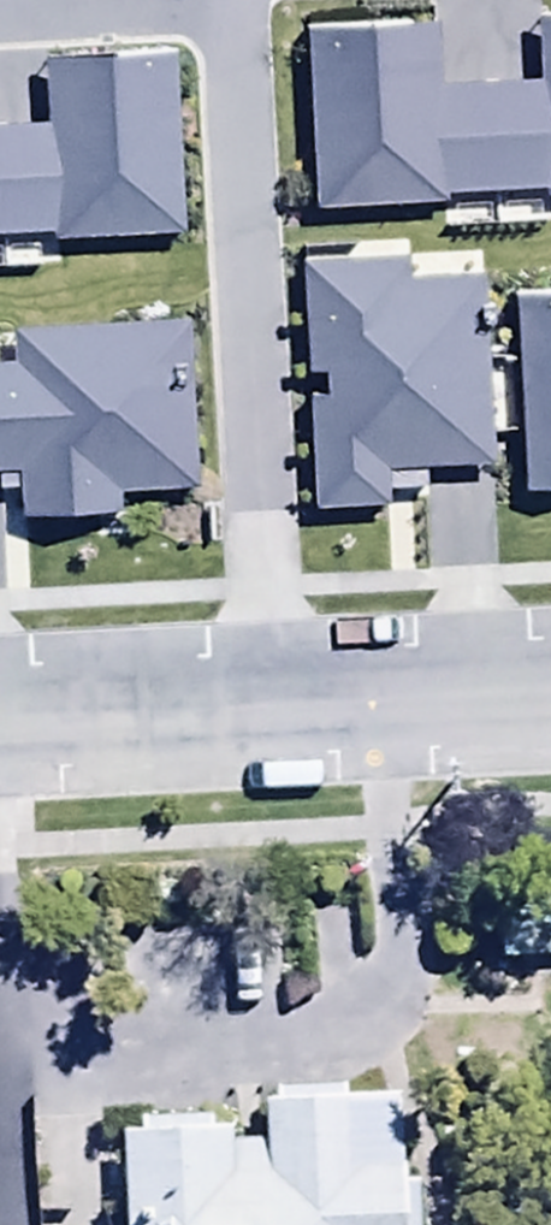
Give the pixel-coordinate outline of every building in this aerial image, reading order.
[(182,47),(51,55),(54,120),(0,122),(0,233),(58,230),(59,241),(192,234),(182,47)] [(514,293),(524,488),(550,487),(550,291),(514,293)] [(396,1102),(269,1107),(270,1125),(119,1130),(122,1224),(401,1224),(396,1102)]
